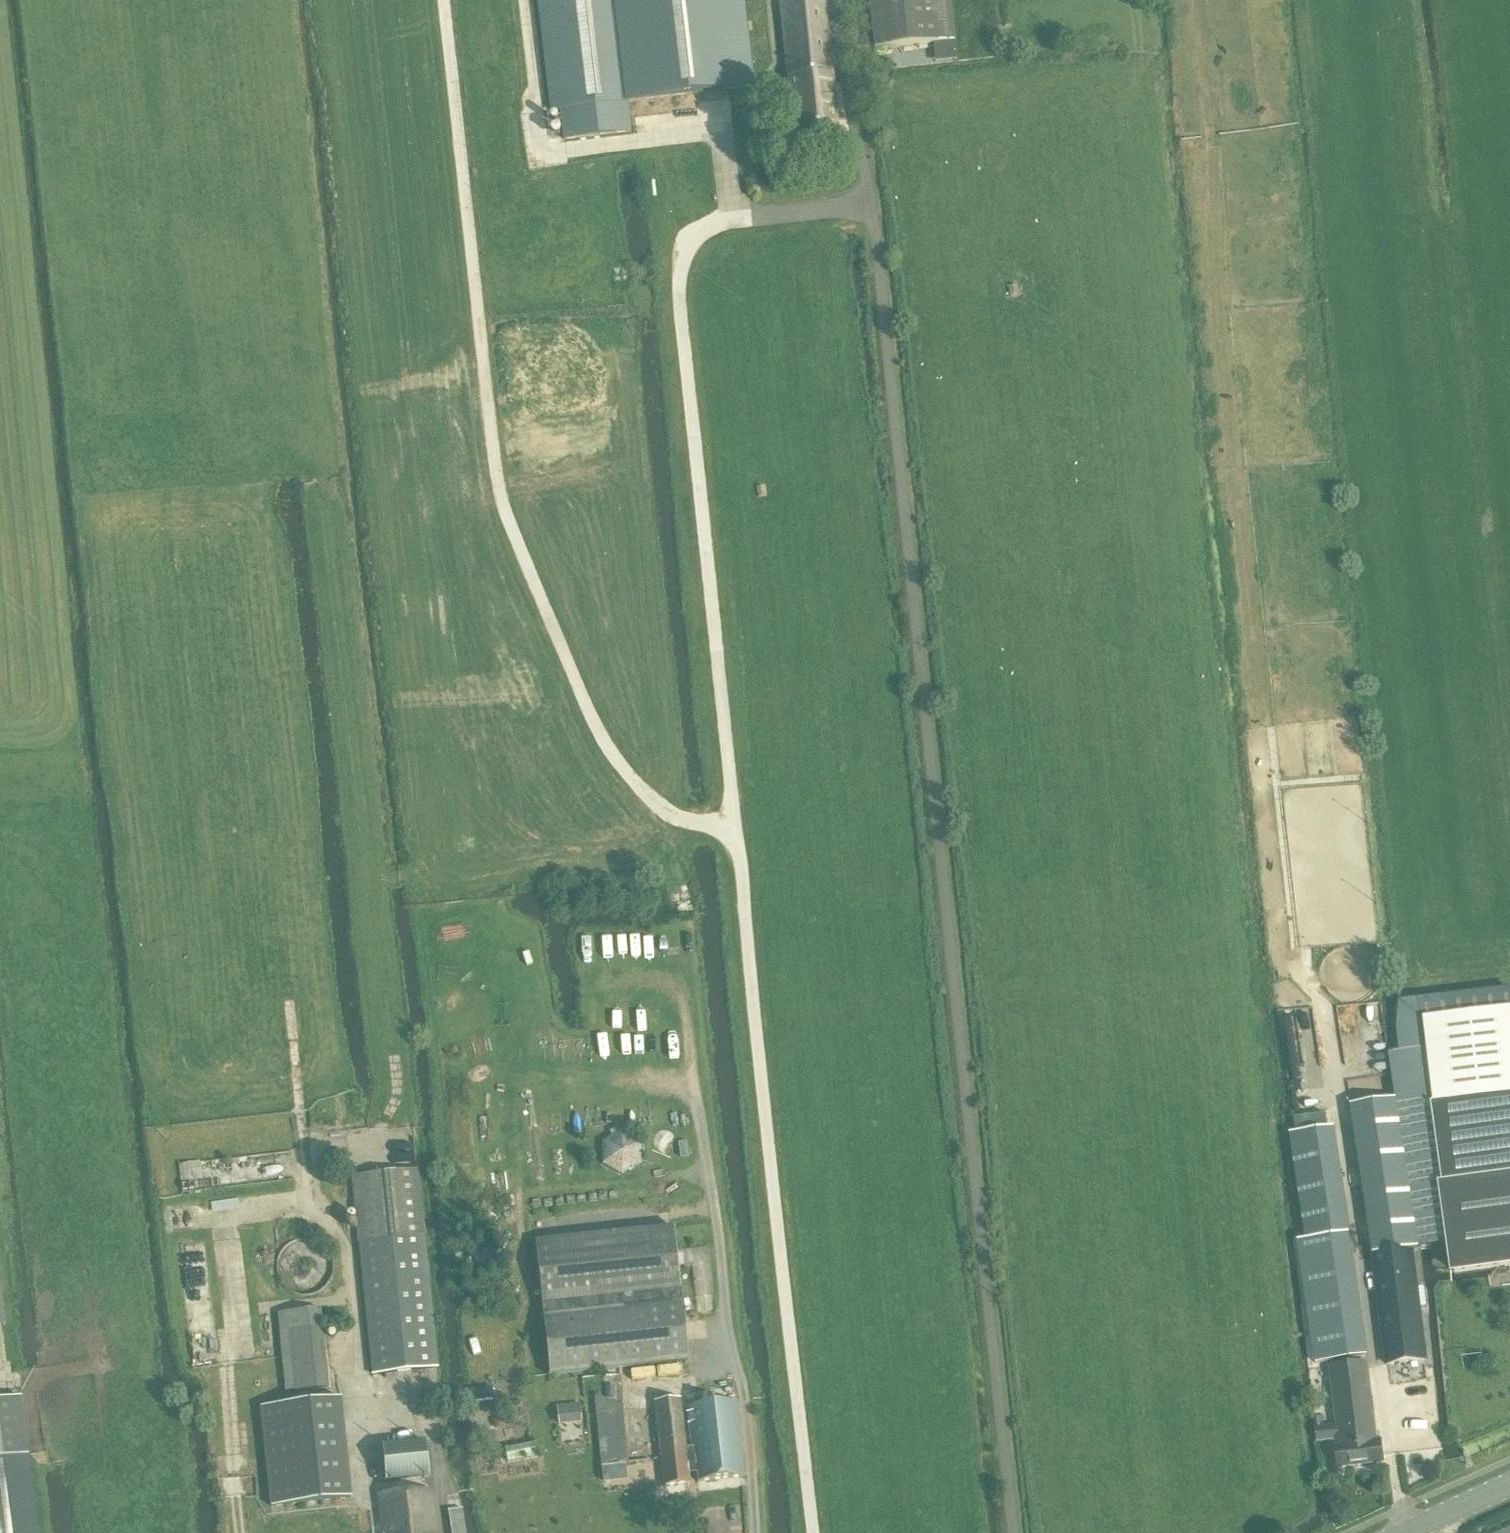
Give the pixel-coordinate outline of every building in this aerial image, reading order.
[(553,111),(562,110),(565,139),(632,131),(628,101),(751,87),(740,0),(539,0),(553,111)] [(840,142),(825,0),(779,0),(795,146),(840,142)] [(935,45),(955,43),(950,0),(868,0),(874,51),(935,45)] [(1388,1054),(1395,1098),(1417,1248),(1450,1243),(1454,1271),(1509,1264),(1509,995),(1438,1004),(1418,1006),(1404,1008),(1403,1008),(1399,1009),(1399,1010),(1397,1029),(1399,1045),(1400,1052),(1388,1054)] [(1395,1098),(1352,1105),(1374,1254),(1387,1361),(1424,1357),(1411,1249),(1417,1248),(1395,1098)] [(1336,1129),(1291,1135),(1294,1155),(1306,1239),(1302,1239),(1311,1303),(1319,1363),(1364,1356),(1355,1297),(1334,1150),(1339,1149),(1336,1129)] [(620,1130),(601,1141),(601,1163),(620,1174),(639,1163),(639,1141),(620,1130)] [(372,1375),(405,1371),(438,1368),(417,1169),(352,1176),(372,1375)] [(674,1227),(534,1241),(548,1375),(687,1361),(674,1227)] [(287,1394),(321,1390),(328,1389),(320,1309),(278,1313),(287,1394)] [(1376,1442),(1367,1363),(1330,1367),(1337,1426),(1316,1428),(1318,1441),(1335,1439),(1338,1469),(1384,1463),(1381,1441),(1376,1442)] [(473,1401),(493,1398),(492,1386),(472,1388),(473,1401)] [(602,1467),(626,1464),(627,1464),(621,1401),(595,1396),(602,1467)] [(28,1454),(21,1399),(0,1402),(0,1532),(38,1532),(28,1454)] [(341,1399),(261,1407),(271,1506),(351,1498),(341,1399)] [(685,1447),(680,1399),(655,1402),(664,1485),(689,1482),(687,1461),(694,1460),(697,1482),(744,1477),(736,1402),(688,1407),(693,1446),(685,1447)] [(385,1481),(429,1477),(426,1442),(381,1447),(385,1481)] [(431,1490),(398,1492),(378,1495),(382,1532),(436,1532),(431,1490)] [(462,1510),(448,1512),(451,1532),(466,1532),(462,1510)]
